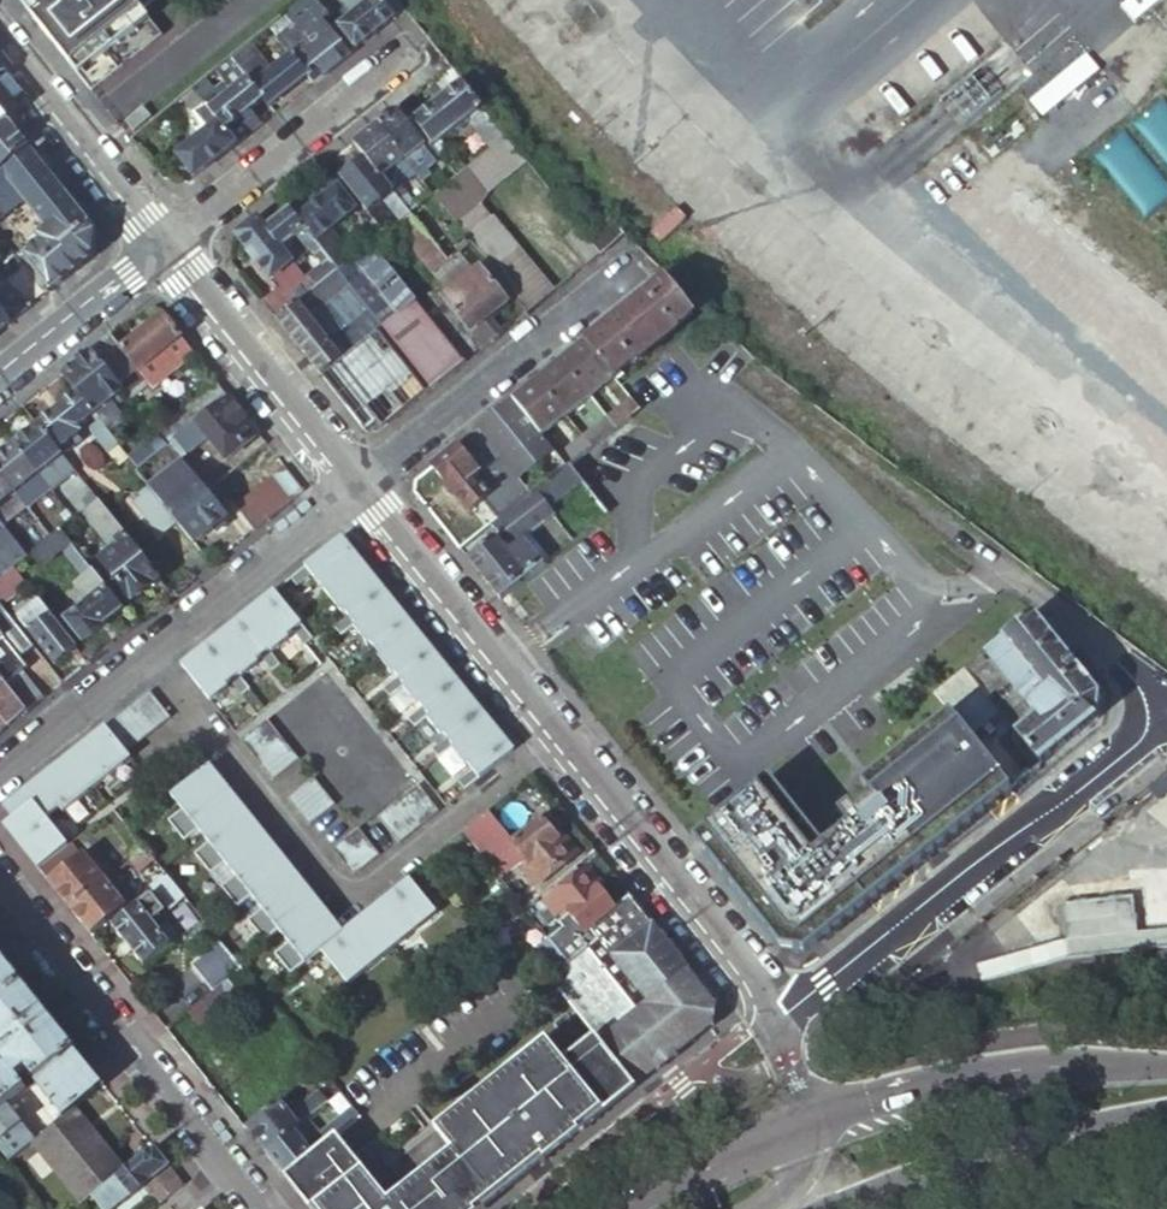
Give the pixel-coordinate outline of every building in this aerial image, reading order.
[(26,10),(32,18),(39,13),(28,0),(17,0),(26,10)] [(39,13),(32,18),(65,60),(91,92),(161,36),(141,11),(154,0),(28,0),(39,13)] [(348,53),(317,15),(323,10),(314,0),(304,0),(300,4),(287,15),(284,17),(294,29),(280,40),(278,42),(290,56),(307,77),(311,83),(348,53)] [(404,8),(397,0),(339,0),(351,15),(336,27),(353,49),(404,8)] [(294,29),(284,17),(280,20),(270,28),(280,40),(294,29)] [(270,28),(268,29),(278,42),(280,40),(270,28)] [(262,100),(269,108),(307,77),(290,56),(269,73),(248,46),(230,60),(262,100)] [(262,100),(230,60),(216,72),(231,90),(217,102),(202,83),(192,91),(223,130),(248,110),(262,100)] [(489,150),(504,137),(461,84),(412,124),(432,149),(467,122),(489,150)] [(223,130),(192,91),(181,100),(206,132),(175,156),(192,178),(234,144),(223,130)] [(152,119),(141,107),(124,122),(135,134),(152,119)] [(248,110),(223,130),(234,144),(252,130),(246,123),(254,117),(248,110)] [(424,147),(395,111),(375,127),(415,175),(417,178),(425,171),(429,168),(416,153),(424,147)] [(260,124),(254,117),(246,123),(252,130),(260,124)] [(8,122),(0,129),(0,170),(28,148),(8,122)] [(415,175),(375,127),(352,145),(365,161),(409,215),(417,209),(400,187),(415,175)] [(527,313),(554,291),(494,218),(492,219),(482,207),(489,195),(526,165),(504,137),(489,150),(457,177),(455,178),(440,189),(432,196),(470,243),(505,286),(527,313)] [(31,151),(0,176),(0,221),(23,203),(45,230),(36,238),(41,245),(25,258),(51,291),(93,257),(96,233),(31,151)] [(365,161),(340,181),(366,215),(383,202),(399,223),(409,215),(365,161)] [(417,178),(432,196),(440,189),(425,171),(417,178)] [(329,261),(338,273),(352,261),(330,233),(356,213),(337,189),(297,221),(321,252),(329,261)] [(586,239),(609,221),(594,202),(571,220),(578,229),(586,239)] [(321,252),(297,221),(289,212),(266,230),(293,264),(310,251),(315,257),(321,252)] [(447,263),(409,215),(399,223),(388,232),(397,244),(402,240),(430,275),(447,263)] [(258,221),(236,238),(277,292),(262,303),(276,322),(315,291),(305,280),(293,264),(266,230),(258,221)] [(599,256),(622,236),(609,221),(586,239),(599,256)] [(371,246),(383,236),(373,223),(360,234),(369,247),(371,246)] [(586,239),(578,229),(564,240),(585,266),(599,256),(586,239)] [(505,286),(470,243),(452,258),(460,267),(471,258),(478,268),(440,299),(469,336),(485,323),(508,305),(498,291),(505,286)] [(315,291),(276,322),(322,379),(377,333),(416,302),(371,246),(369,247),(352,261),(338,273),(315,291)] [(305,280),(315,291),(338,273),(329,261),(305,280)] [(10,325),(27,311),(0,277),(0,313),(10,325)] [(583,342),(612,378),(614,377),(618,382),(623,377),(619,373),(691,314),(662,279),(583,342)] [(426,395),(465,363),(416,302),(377,333),(410,373),(426,395)] [(10,325),(0,313),(0,333),(10,325)] [(109,337),(90,353),(119,388),(179,341),(162,318),(120,351),(109,337)] [(485,323),(469,336),(481,351),(497,338),(485,323)] [(377,333),(322,379),(356,420),(366,411),(376,424),(382,432),(426,395),(410,373),(377,333)] [(190,354),(179,341),(119,388),(123,394),(127,399),(130,402),(190,354)] [(560,361),(589,397),(612,378),(583,342),(560,361)] [(90,353),(61,377),(76,396),(98,423),(103,429),(104,430),(120,418),(110,404),(123,394),(119,388),(90,353)] [(534,381),(563,418),(589,397),(560,361),(534,381)] [(539,438),(563,418),(534,381),(510,401),(539,438)] [(98,423),(76,396),(37,427),(58,453),(80,436),(76,431),(87,423),(92,428),(98,423)] [(257,438),(227,399),(178,438),(175,440),(188,455),(206,440),(224,463),(257,438)] [(638,411),(629,400),(605,418),(614,430),(630,417),(638,411)] [(565,469),(556,458),(539,438),(510,401),(475,429),(514,476),(530,497),(565,469)] [(366,411),(356,420),(366,432),(376,424),(366,411)] [(605,418),(580,438),(589,450),(614,430),(605,418)] [(157,437),(166,447),(175,440),(178,438),(168,424),(155,434),(157,437)] [(58,453),(37,427),(14,445),(49,489),(58,482),(61,485),(75,474),(58,453)] [(104,430),(103,429),(93,437),(107,456),(117,449),(104,430)] [(514,476),(475,429),(429,465),(466,514),(514,476)] [(127,461),(136,472),(166,447),(157,437),(127,461)] [(580,438),(556,458),(565,469),(567,467),(589,450),(580,438)] [(0,457),(0,477),(27,511),(30,514),(54,496),(49,489),(14,445),(0,457)] [(193,470),(188,474),(204,495),(228,476),(215,460),(197,474),(193,470)] [(178,523),(194,545),(226,520),(204,495),(188,474),(178,462),(167,470),(172,478),(152,493),(178,523)] [(567,467),(565,469),(530,497),(516,508),(504,519),(460,553),(498,600),(540,567),(520,541),(528,534),(553,515),(548,507),(579,483),(567,467)] [(226,520),(242,540),(302,493),(282,469),(235,506),(238,510),(226,520)] [(0,477),(0,523),(10,516),(15,522),(27,511),(0,477)] [(178,523),(152,493),(151,492),(132,506),(158,539),(178,523)] [(504,519),(516,508),(507,496),(494,507),(504,519)] [(92,507),(81,515),(111,553),(98,563),(130,604),(159,581),(97,502),(92,507)] [(12,570),(27,558),(0,524),(0,580),(12,570)] [(60,531),(50,540),(33,553),(43,566),(70,545),(60,531)] [(520,541),(540,567),(549,560),(528,534),(520,541)] [(307,566),(293,577),(299,584),(310,575),(329,598),(332,596),(366,569),(351,550),(349,548),(342,539),(307,566)] [(342,638),(356,627),(391,599),(366,569),(332,596),(332,597),(330,599),(344,617),(346,615),(349,619),(336,630),(342,638)] [(0,580),(0,607),(0,608),(26,588),(12,570),(0,580)] [(121,611),(90,571),(73,586),(87,604),(64,622),(83,645),(103,629),(102,626),(121,611)] [(276,591),(245,616),(272,650),(273,650),(275,652),(293,638),(291,635),(295,632),(306,646),(315,640),(303,625),(276,591)] [(415,630),(391,599),(356,627),(357,627),(354,629),(368,647),(371,645),(374,649),(360,661),(367,669),(381,657),(415,630)] [(76,650),(40,604),(18,622),(54,667),(76,650)] [(1100,697),(1033,614),(964,671),(1000,716),(1039,766),(1096,719),(1100,697)] [(245,616),(214,641),(241,675),(242,675),(243,677),(261,663),(259,661),(263,657),(275,671),(283,664),(272,650),(245,616)] [(440,660),(415,630),(381,657),(381,658),(379,660),(393,678),(395,676),(399,680),(385,691),(391,699),(405,688),(440,660)] [(182,666),(210,700),(210,699),(213,702),(231,687),(229,685),(233,682),(244,696),(252,689),(241,675),(214,641),(182,666)] [(430,718),(464,691),(440,660),(405,688),(406,688),(403,690),(418,708),(420,706),(423,710),(409,722),(415,730),(430,718)] [(1000,716),(964,671),(935,694),(950,713),(971,739),(1000,716)] [(6,688),(27,714),(43,701),(23,674),(6,688)] [(27,714),(6,688),(3,684),(0,687),(0,736),(27,714)] [(454,749),(489,721),(464,691),(430,718),(430,719),(428,721),(442,738),(444,737),(448,741),(434,752),(440,760),(454,749)] [(151,692),(106,727),(128,753),(172,718),(151,692)] [(848,830),(825,849),(768,782),(693,842),(781,953),(807,955),(1011,787),(971,739),(950,713),(873,777),(866,768),(854,778),(874,802),(844,825),(848,830)] [(269,720),(242,741),(274,781),(301,760),(269,720)] [(513,752),(489,721),(454,749),(452,751),(467,769),(469,767),(472,771),(458,782),(465,791),(479,779),(513,752)] [(106,727),(70,756),(96,789),(132,759),(129,755),(128,753),(106,727)] [(96,789),(70,756),(39,781),(61,809),(65,813),(96,789)] [(183,810),(169,822),(184,841),(198,830),(236,801),(209,767),(172,796),(183,810)] [(337,805),(316,779),(289,800),(311,826),(337,805)] [(61,809),(39,781),(5,808),(13,820),(4,827),(18,844),(38,870),(68,846),(47,820),(61,809)] [(417,785),(378,818),(399,844),(438,812),(417,785)] [(236,801),(198,830),(209,844),(195,855),(210,875),(225,863),(262,834),(236,801)] [(541,819),(511,842),(522,858),(527,863),(520,868),(535,888),(570,860),(557,845),(560,843),(541,819)] [(357,828),(331,849),(352,876),(379,855),(357,828)] [(262,834),(225,863),(236,878),(221,889),(236,908),(251,897),(288,868),(262,834)] [(506,835),(477,857),(479,859),(496,879),(522,858),(511,842),(506,835)] [(121,849),(130,861),(144,850),(134,838),(124,845),(121,849)] [(565,839),(560,843),(557,845),(570,860),(578,854),(565,839)] [(70,910),(113,875),(90,848),(48,882),(70,910)] [(144,850),(130,861),(139,874),(153,862),(144,850)] [(288,868),(251,897),(262,911),(248,922),(263,942),(277,930),(314,901),(288,868)] [(593,890),(596,887),(601,884),(587,868),(581,874),(593,890)] [(521,910),(547,942),(564,927),(562,923),(571,915),(583,932),(612,908),(596,887),(593,890),(581,874),(542,904),(537,897),(534,899),(521,910)] [(133,900),(113,875),(70,910),(90,936),(133,900)] [(183,899),(164,875),(153,884),(167,902),(173,898),(177,903),(183,899)] [(408,881),(363,917),(391,952),(436,916),(408,881)] [(512,899),(521,910),(534,899),(525,888),(512,899)] [(547,942),(566,967),(587,951),(636,1012),(689,970),(628,895),(612,908),(583,932),(571,915),(562,923),(564,927),(547,942)] [(163,913),(150,897),(112,927),(143,966),(169,946),(151,923),(163,913)] [(314,901),(277,930),(288,945),(274,956),(289,976),(303,964),(320,952),(341,935),(314,901)] [(200,919),(187,904),(179,911),(190,925),(200,919)] [(341,935),(320,952),(347,986),(391,952),(363,917),(341,935)] [(193,963),(212,987),(238,967),(219,942),(193,963)] [(593,1039),(634,1089),(710,1028),(715,1002),(689,970),(636,1012),(587,951),(566,967),(548,981),(593,1039)] [(0,959),(0,1003),(22,986),(0,959)] [(258,996),(239,972),(188,1014),(199,1028),(224,1006),(232,1016),(258,996)] [(22,986),(0,1003),(0,1059),(9,1070),(0,1077),(0,1114),(6,1109),(36,1084),(75,1052),(22,986)] [(284,1178),(299,1198),(302,1202),(308,1208),(482,1208),(546,1159),(560,1148),(634,1089),(593,1039),(562,1064),(545,1042),(433,1130),(450,1152),(386,1202),(350,1157),(334,1136),(284,1178)] [(103,1088),(75,1052),(36,1084),(63,1120),(75,1110),(103,1088)] [(278,1101),(244,1128),(265,1155),(317,1113),(327,1105),(317,1093),(289,1116),(278,1101)] [(0,1114),(0,1151),(9,1163),(33,1144),(6,1109),(0,1114)] [(82,1206),(92,1198),(125,1173),(75,1110),(63,1120),(33,1144),(82,1206)] [(317,1113),(265,1155),(284,1178),(334,1136),(346,1127),(354,1120),(347,1112),(328,1127),(317,1113)] [(153,1150),(125,1173),(92,1198),(100,1208),(118,1208),(144,1189),(169,1169),(153,1150)] [(183,1187),(169,1169),(144,1189),(158,1206),(161,1204),(183,1187)]
